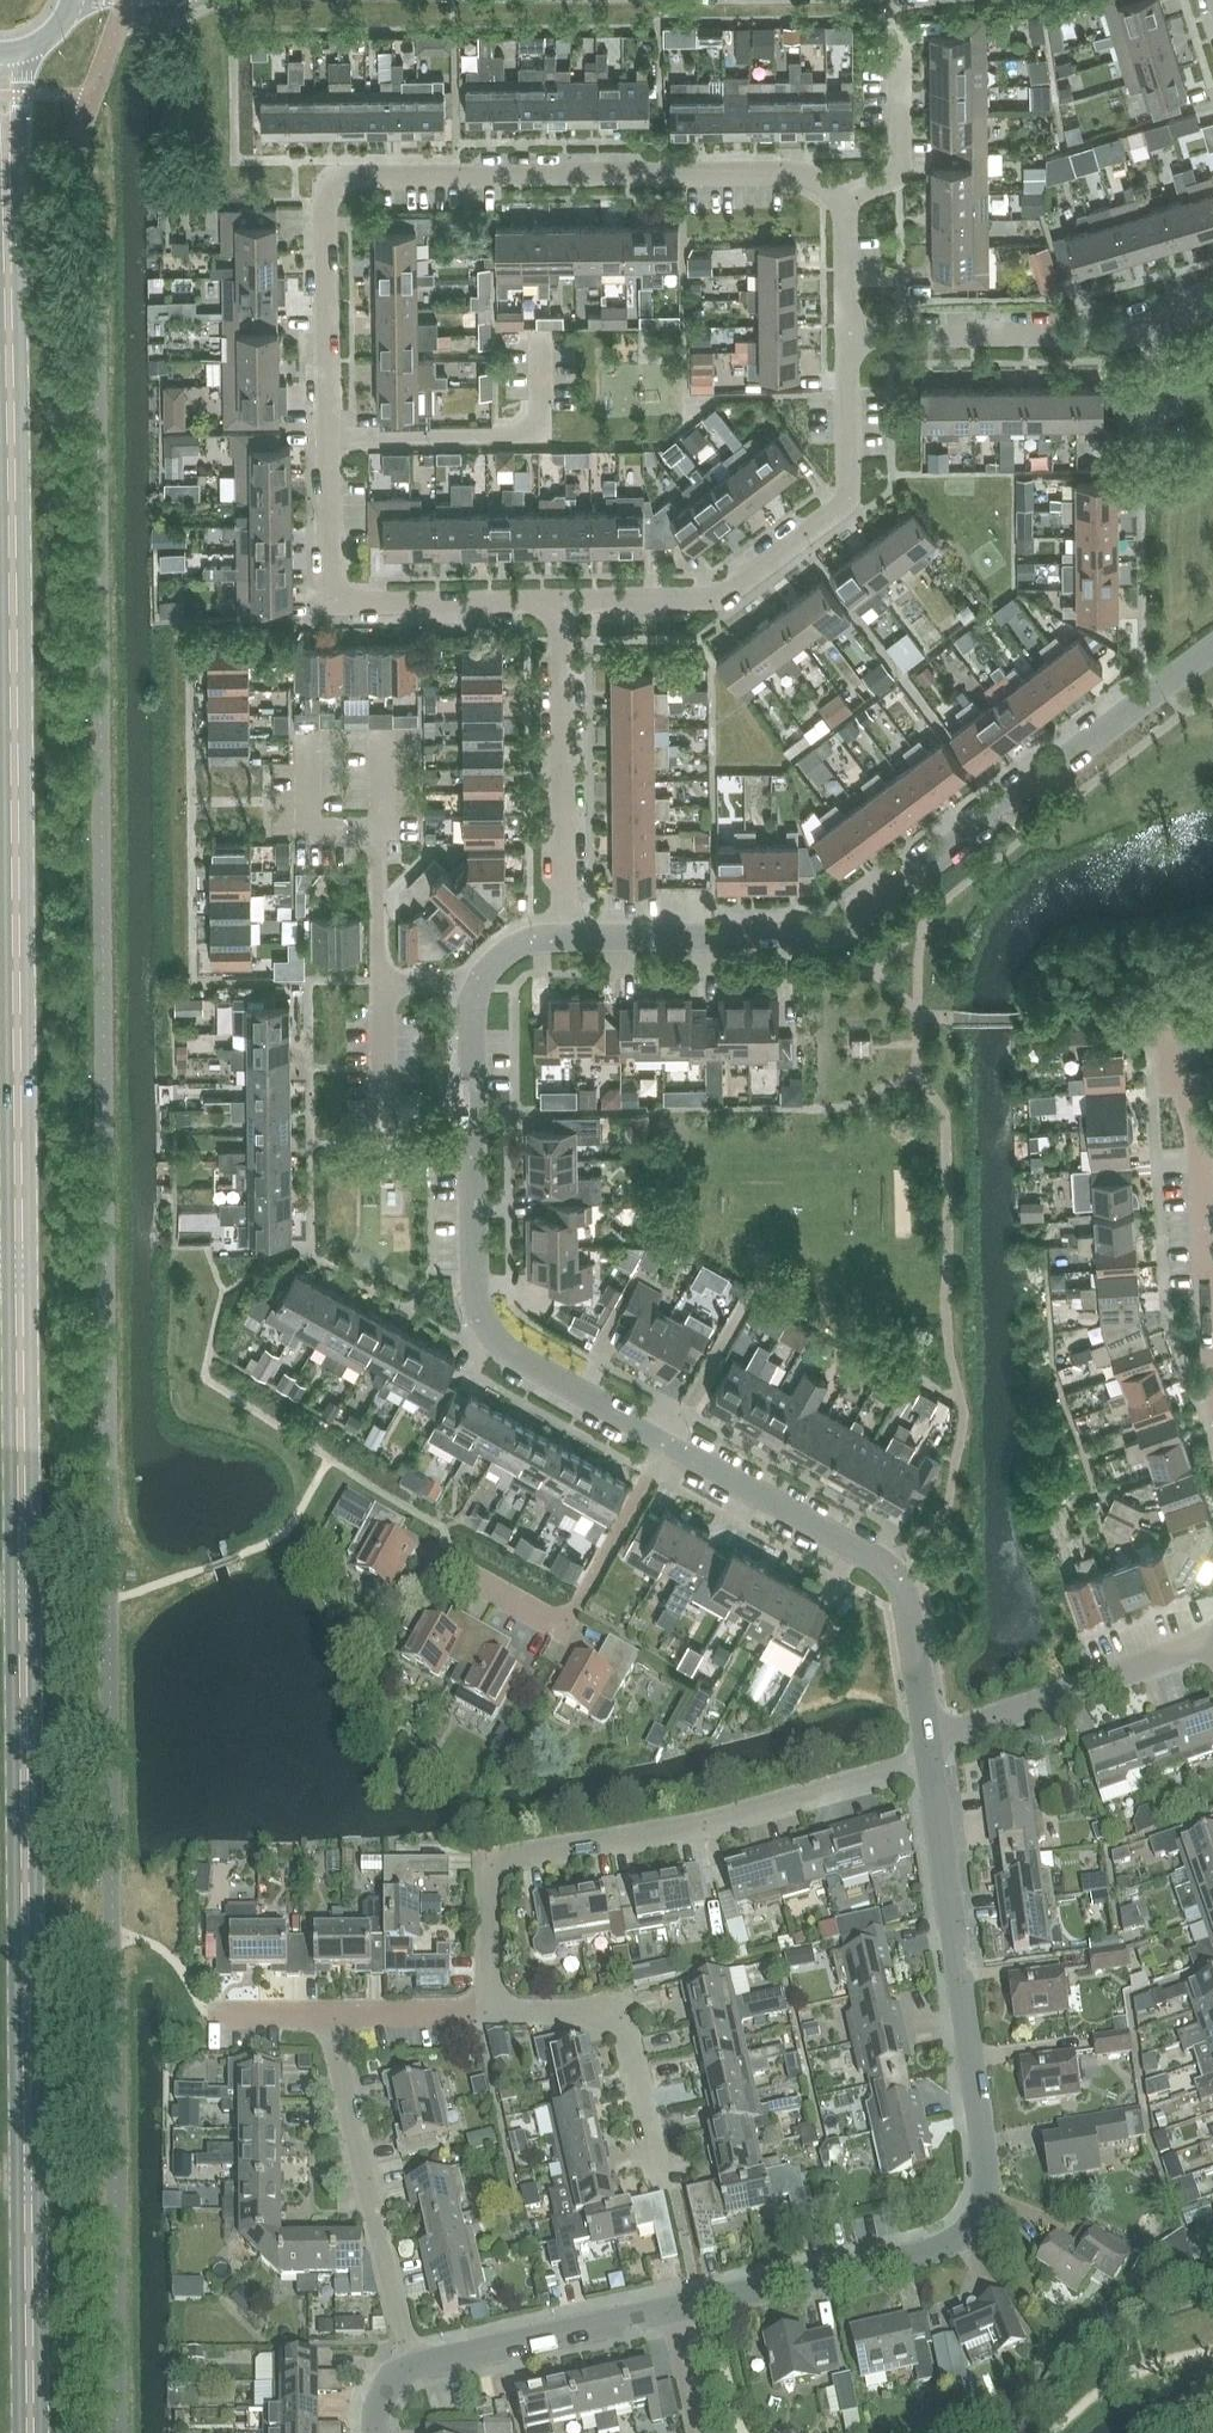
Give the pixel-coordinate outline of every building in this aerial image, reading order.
[(1113,33),(1165,17),(1160,0),(1103,0),(1113,33)] [(1120,59),(1134,54),(1172,42),(1165,17),(1113,33),(1120,59)] [(932,60),(986,59),(986,18),(945,18),(946,33),(932,33),(932,60)] [(852,25),(841,25),(842,40),(853,40),(853,25),(852,25)] [(749,26),(736,27),(737,41),(749,41),(749,26)] [(775,26),(754,26),(754,41),(775,40),(775,26)] [(801,26),(785,26),(785,40),(801,40),(801,26)] [(810,26),(801,26),(801,40),(801,42),(811,42),(810,26)] [(679,27),(664,28),(664,34),(664,42),(679,42),(679,27)] [(710,27),(698,27),(698,46),(711,46),(710,27)] [(1043,29),(1031,31),(1033,41),(1045,39),(1043,29)] [(1061,32),(1051,34),(1053,48),(1063,46),(1061,32)] [(519,50),(545,50),(545,35),(518,36),(519,50)] [(468,120),(495,120),(493,55),(493,36),(483,36),(483,55),(478,55),(478,70),(467,70),(468,120)] [(253,55),(264,55),(264,39),(253,39),(253,55)] [(1127,83),(1180,67),(1172,42),(1134,54),(1120,59),(1127,83)] [(597,59),(598,118),(624,118),(623,79),(608,80),(608,51),(596,51),(597,59)] [(572,119),(571,80),(571,68),(557,68),(556,54),(545,54),(545,67),(546,119),(572,119)] [(520,119),(520,81),(505,81),(505,55),(493,55),(495,120),(520,119)] [(598,118),(597,59),(586,59),(586,80),(571,80),(572,119),(598,118)] [(932,60),(932,85),(972,85),(987,85),(986,59),(932,60)] [(1071,60),(1057,65),(1061,75),(1075,71),(1071,60)] [(315,92),(300,92),(300,61),(289,61),(290,131),(316,131),(315,92)] [(802,131),(801,65),(802,61),(789,61),(789,80),(775,80),(777,131),(802,131)] [(316,131),(342,131),(341,63),(330,64),(330,80),(330,92),(315,92),(316,131)] [(352,92),(352,80),(352,63),(341,63),(342,131),(367,131),(367,92),(352,92)] [(367,131),(393,130),(392,79),(392,63),(381,63),(381,80),(381,92),(367,92),(367,131)] [(418,79),(404,79),(403,63),(392,63),(392,79),(393,130),(419,130),(418,91),(418,79)] [(813,65),(801,65),(802,131),(828,130),(828,91),(828,79),(813,80),(813,65)] [(520,119),(546,119),(545,67),(520,67),(520,81),(520,119)] [(623,79),(624,118),(650,117),(649,67),(637,67),(638,79),(623,79)] [(1180,67),(1127,83),(1130,93),(1145,88),(1154,118),(1181,109),(1177,96),(1187,93),(1180,67)] [(418,91),(419,130),(446,130),(445,114),(445,90),(444,79),(433,79),(418,79),(418,91)] [(828,91),(828,130),(855,130),(854,79),(842,79),(842,91),(828,91)] [(725,131),(751,131),(750,80),(739,80),(739,92),(724,93),(725,131)] [(751,131),(777,131),(775,80),(750,80),(751,131)] [(263,132),(290,131),(289,81),(278,81),(278,93),(263,93),(263,132)] [(672,132),(699,132),(698,81),(672,81),(672,132)] [(725,131),(724,93),(710,93),(710,81),(698,81),(699,132),(725,131)] [(972,85),(932,85),(932,111),(987,110),(987,85),(972,85)] [(1071,85),(1060,88),(1064,101),(1075,97),(1071,85)] [(1052,97),(1038,97),(1038,107),(1053,107),(1052,97)] [(932,111),(933,152),(988,152),(987,110),(932,111)] [(1173,135),(1200,127),(1196,113),(1169,121),(1173,135)] [(1168,122),(1153,126),(1158,143),(1173,139),(1168,122)] [(1152,127),(1142,130),(1146,143),(1148,147),(1157,144),(1152,127)] [(1142,130),(1127,135),(1131,147),(1146,143),(1142,130)] [(1093,145),(1082,148),(1085,158),(1096,154),(1093,145)] [(988,152),(933,152),(933,193),(988,193),(988,152)] [(1046,166),(1029,166),(1029,190),(1046,190),(1046,166)] [(1203,235),(1212,232),(1212,177),(1212,175),(1197,180),(1192,166),(1183,169),(1203,235)] [(1178,243),(1203,235),(1183,169),(1173,172),(1177,186),(1181,200),(1166,205),(1178,243)] [(1046,192),(1022,192),(1022,213),(1046,213),(1046,192)] [(934,219),(973,219),(988,218),(988,193),(933,193),(934,219)] [(1178,243),(1166,205),(1152,209),(1147,195),(1137,198),(1153,250),(1178,243)] [(1128,257),(1153,250),(1137,198),(1128,201),(1132,215),(1117,220),(1128,257)] [(1128,257),(1117,220),(1113,206),(1088,213),(1104,265),(1128,257)] [(223,250),(238,250),(278,250),(277,209),(223,209),(223,250)] [(1078,273),(1104,265),(1088,213),(1078,216),(1082,230),(1053,239),(1061,267),(1075,263),(1078,273)] [(378,257),(417,257),(417,240),(425,240),(425,231),(432,231),(432,215),(378,216),(377,230),(378,257)] [(494,217),(481,217),(481,232),(494,232),(494,217)] [(934,245),(974,245),(989,245),(988,218),(973,219),(934,219),(934,245)] [(601,265),(627,265),(627,225),(601,226),(601,265)] [(643,284),(653,284),(653,225),(627,225),(627,265),(643,265),(643,284)] [(653,225),(653,284),(664,284),(664,265),(680,265),(679,225),(653,225)] [(524,227),(497,226),(497,295),(509,295),(508,280),(524,281),(524,227)] [(550,294),(550,281),(550,266),(549,226),(524,227),(524,281),(539,281),(539,294),(550,294)] [(559,266),(576,266),(575,226),(549,226),(550,266),(550,281),(559,281),(559,266)] [(576,266),(601,265),(601,226),(575,226),(576,266)] [(189,240),(172,240),(172,251),(189,251),(189,240)] [(760,272),(797,272),(797,245),(748,246),(748,257),(760,257),(760,272)] [(974,245),(934,245),(934,272),(945,272),(945,286),(989,285),(989,284),(985,284),(985,271),(989,266),(989,245),(974,245)] [(1043,291),(1060,286),(1048,246),(1031,251),(1043,291)] [(212,276),(224,276),(278,276),(278,250),(238,250),(238,266),(212,266),(212,276)] [(712,255),(688,255),(689,272),(712,272),(712,255)] [(378,283),(418,282),(434,282),(434,272),(418,272),(417,257),(378,257),(378,283)] [(479,282),(490,282),(490,268),(479,269),(479,282)] [(749,298),(797,298),(797,272),(760,272),(761,288),(748,288),(749,298)] [(224,317),(278,317),(278,293),(285,293),(285,276),(278,276),(224,276),(224,317)] [(378,309),(418,308),(418,282),(378,283),(378,309)] [(490,282),(479,282),(479,295),(471,295),(471,309),(491,309),(490,282)] [(701,283),(691,283),(691,295),(701,295),(701,283)] [(761,324),(798,323),(797,298),(749,298),(749,309),(761,309),(761,324)] [(654,304),(641,304),(641,314),(654,314),(654,304)] [(602,307),(602,315),(602,326),(627,326),(627,306),(602,307)] [(379,335),(437,334),(437,323),(432,323),(418,323),(418,308),(378,309),(379,335)] [(704,309),(693,309),(693,319),(704,318),(704,309)] [(511,327),(511,312),(498,312),(498,327),(511,327)] [(641,326),(654,326),(654,314),(641,314),(641,326)] [(654,314),(654,326),(667,325),(667,314),(654,314)] [(537,327),(551,327),(551,315),(537,315),(537,327)] [(551,315),(551,327),(564,326),(564,315),(551,315)] [(589,326),(602,326),(602,315),(589,315),(589,326)] [(225,358),(279,358),(278,317),(224,317),(225,358)] [(480,333),(491,333),(491,320),(480,320),(480,333)] [(749,350),(798,349),(798,323),(761,324),(761,340),(749,340),(749,350)] [(711,326),(693,327),(694,343),(711,343),(711,326)] [(491,333),(480,333),(480,347),(491,347),(491,333)] [(379,361),(419,360),(419,346),(437,345),(437,334),(379,335),(379,361)] [(451,334),(437,334),(437,345),(451,345),(451,334)] [(749,340),(737,340),(737,350),(749,350),(749,340)] [(798,349),(749,350),(749,361),(761,360),(762,377),(798,376),(798,349)] [(714,351),(693,351),(693,372),(714,372),(714,351)] [(225,384),(280,384),(279,358),(225,358),(225,369),(225,384)] [(167,359),(152,359),(152,372),(168,372),(167,359)] [(379,361),(379,387),(433,386),(447,385),(446,374),(433,375),(432,360),(419,360),(379,361)] [(480,385),(492,385),(492,371),(480,372),(480,385)] [(714,372),(693,372),(693,391),(715,391),(714,372)] [(286,384),(225,384),(226,425),(280,425),(280,411),(286,411),(286,384)] [(492,385),(480,385),(481,398),(492,398),(492,385)] [(379,428),(433,426),(433,386),(379,387),(379,428)] [(1077,388),(1078,424),(1093,424),(1093,436),(1105,436),(1104,387),(1077,388)] [(990,437),(1001,437),(1000,388),(974,389),(975,425),(990,425),(990,437)] [(1011,425),(1026,425),(1026,388),(1000,388),(1001,437),(1011,437),(1011,425)] [(1042,437),(1052,437),(1052,388),(1026,388),(1026,425),(1042,425),(1042,437)] [(1062,424),(1078,424),(1077,388),(1052,388),(1052,437),(1063,437),(1062,424)] [(939,438),(949,438),(948,389),(922,389),(922,426),(938,426),(939,438)] [(959,426),(975,425),(974,389),(948,389),(949,438),(959,438),(959,426)] [(713,427),(724,418),(716,408),(705,417),(713,427)] [(185,413),(165,413),(165,427),(185,427),(185,413)] [(695,426),(681,438),(692,452),(706,440),(695,426)] [(743,442),(777,485),(798,469),(792,460),(803,452),(786,429),(761,447),(752,436),(743,442)] [(237,472),(291,472),(291,446),(281,446),(280,432),(230,432),(231,454),(236,454),(237,472)] [(179,434),(165,434),(165,452),(179,452),(179,447),(179,434)] [(676,457),(684,451),(676,441),(666,449),(663,451),(671,461),(676,457)] [(757,501),(777,485),(743,442),(735,448),(745,460),(733,470),(757,501)] [(565,450),(552,450),(552,457),(556,461),(565,461),(565,450)] [(462,451),(452,452),(452,462),(462,462),(462,451)] [(514,451),(495,451),(495,469),(515,469),(514,451)] [(948,453),(929,453),(929,470),(949,470),(948,453)] [(434,454),(425,454),(425,463),(434,463),(434,454)] [(689,457),(681,463),(688,472),(697,466),(689,457)] [(1011,458),(1001,458),(1001,470),(1011,470),(1011,458)] [(716,533),(737,517),(703,474),(698,467),(689,475),(695,483),(684,491),(716,533)] [(757,501),(733,470),(720,479),(711,467),(703,474),(737,517),(757,501)] [(237,499),(252,499),(292,499),(291,472),(237,472),(237,499)] [(1018,478),(1018,509),(1027,509),(1033,509),(1033,478),(1018,478)] [(617,479),(605,479),(605,493),(617,493),(617,479)] [(576,481),(566,481),(566,492),(566,496),(576,496),(576,481)] [(180,482),(165,482),(165,498),(180,498),(180,482)] [(1063,509),(1118,509),(1118,482),(1077,482),(1078,499),(1063,499),(1063,509)] [(438,553),(463,552),(463,483),(452,483),(452,501),(437,501),(437,513),(438,553)] [(489,552),(489,501),(487,501),(487,512),(473,512),(473,483),(463,483),(463,552),(489,552)] [(515,552),(514,497),(515,497),(515,487),(504,487),(504,501),(489,501),(489,552),(515,552)] [(525,512),(525,497),(525,487),(515,487),(515,497),(514,497),(515,552),(541,551),(540,512),(525,512)] [(541,551),(567,551),(566,496),(566,492),(556,492),(552,496),(540,496),(540,512),(541,551)] [(667,545),(654,512),(650,498),(645,498),(645,495),(618,496),(618,550),(645,550),(645,545),(667,545)] [(566,496),(567,551),(567,558),(583,557),(583,551),(592,551),(592,511),(577,511),(576,496),(566,496)] [(592,551),(618,550),(618,496),(607,496),(608,511),(592,511),(592,551)] [(412,553),(411,498),(411,497),(370,497),(370,514),(371,543),(385,543),(385,553),(412,553)] [(438,553),(437,513),(422,513),(421,498),(411,498),(412,553),(438,553)] [(238,525),(292,525),(292,499),(252,499),(252,515),(237,515),(238,525)] [(716,533),(692,501),(680,511),(671,499),(654,512),(667,545),(673,545),(685,536),(695,549),(716,533)] [(1027,509),(1018,509),(1018,536),(1033,536),(1033,509),(1027,509)] [(1078,535),(1118,535),(1118,509),(1063,509),(1063,519),(1078,519),(1078,535)] [(893,526),(923,565),(931,559),(924,549),(937,539),(914,510),(893,526)] [(233,535),(238,535),(238,551),(293,551),(292,525),(238,525),(223,525),(223,536),(233,536),(233,535)] [(154,526),(153,545),(164,545),(165,540),(165,526),(154,526)] [(915,571),(923,565),(893,526),(873,542),(895,571),(907,562),(915,571)] [(1063,562),(1118,561),(1118,535),(1078,535),(1078,551),(1063,551),(1063,562)] [(1033,536),(1018,536),(1018,548),(1035,548),(1035,536),(1033,536)] [(883,580),(895,571),(873,542),(852,557),(882,596),(890,590),(883,580)] [(204,577),(238,577),(293,576),(293,551),(238,551),(238,566),(204,567),(204,577)] [(873,603),(882,596),(852,557),(831,573),(853,603),(866,593),(873,603)] [(1078,588),(1118,587),(1118,561),(1063,562),(1063,572),(1078,572),(1078,588)] [(1034,562),(1018,562),(1018,576),(1034,576),(1034,562)] [(238,618),(254,618),(283,618),(283,603),(293,603),(293,576),(238,577),(238,587),(237,587),(238,618)] [(834,643),(835,643),(842,637),(836,631),(838,630),(831,620),(844,610),(821,581),(800,597),(830,636),(829,636),(834,643)] [(1118,587),(1078,588),(1078,604),(1063,604),(1064,615),(1119,615),(1118,587)] [(821,642),(829,636),(830,636),(800,597),(780,612),(802,642),(814,633),(821,642)] [(183,602),(159,602),(160,618),(183,618),(183,602)] [(968,604),(957,611),(965,622),(976,614),(968,604)] [(793,676),(795,675),(803,669),(797,661),(790,651),(802,642),(780,612),(759,628),(788,667),(787,668),(793,676)] [(780,673),(787,668),(788,667),(759,628),(738,644),(761,673),(773,664),(780,673)] [(978,642),(970,630),(954,642),(963,653),(978,642)] [(904,671),(925,656),(924,655),(907,632),(887,648),(904,671)] [(1088,633),(1080,639),(1090,652),(1103,642),(1088,633)] [(1048,641),(1081,685),(1103,669),(1090,652),(1080,639),(1079,637),(1065,647),(1056,635),(1048,641)] [(464,670),(504,670),(503,645),(476,645),(476,638),(459,638),(458,645),(463,645),(464,670)] [(210,665),(250,664),(249,639),(209,639),(210,665)] [(1060,701),(1081,685),(1048,641),(1040,648),(1049,659),(1036,669),(1060,701)] [(748,682),(761,673),(738,644),(717,660),(747,699),(756,692),(748,682)] [(320,687),(345,686),(344,646),(320,647),(320,687)] [(345,686),(369,686),(368,646),(344,646),(345,686)] [(369,686),(393,686),(393,646),(368,646),(369,686)] [(393,646),(393,686),(418,685),(418,646),(393,646)] [(295,687),(320,687),(320,647),(295,647),(295,665),(295,676),(295,687)] [(954,648),(947,654),(955,665),(963,659),(954,648)] [(881,662),(862,677),(874,693),(893,678),(881,662)] [(210,689),(250,689),(250,664),(210,665),(210,689)] [(927,666),(916,674),(924,686),(936,677),(927,666)] [(1060,701),(1036,669),(1023,679),(1015,667),(1006,673),(1040,717),(1060,701)] [(464,695),(504,694),(504,670),(464,670),(464,695)] [(1019,733),(1040,717),(1006,673),(998,680),(1007,691),(994,701),(1019,733)] [(614,702),(669,701),(669,691),(654,691),(654,674),(613,674),(614,702)] [(864,682),(856,688),(865,700),(873,694),(864,682)] [(437,685),(425,685),(425,694),(437,694),(437,685)] [(210,713),(250,713),(250,689),(210,689),(210,713)] [(708,690),(683,690),(683,701),(708,701),(708,690)] [(839,692),(830,699),(842,716),(852,709),(839,692)] [(464,719),(504,718),(504,694),(464,695),(464,719)] [(437,695),(425,695),(425,711),(437,710),(437,695)] [(1019,733),(994,701),(982,711),(973,699),(965,705),(998,749),(1019,733)] [(614,728),(654,728),(654,711),(679,711),(679,701),(669,701),(614,702),(614,728)] [(976,766),(998,749),(965,705),(956,711),(965,723),(952,733),(976,766)] [(867,708),(857,715),(864,724),(874,716),(867,708)] [(321,711),(296,711),(296,725),(321,725),(321,711)] [(336,711),(321,711),(321,725),(336,725),(336,711)] [(369,711),(345,711),(345,725),(370,725),(369,711)] [(394,711),(369,711),(370,725),(394,725),(394,711)] [(210,738),(250,737),(250,713),(210,713),(210,738)] [(419,713),(408,713),(408,725),(419,724),(419,713)] [(289,714),(275,714),(275,730),(290,730),(289,714)] [(464,743),(504,743),(504,718),(464,719),(464,743)] [(436,719),(425,719),(425,735),(436,735),(436,719)] [(851,720),(836,732),(842,740),(857,729),(851,720)] [(816,723),(805,732),(812,741),(823,732),(816,723)] [(614,754),(669,754),(669,743),(654,744),(654,728),(614,728),(614,754)] [(250,737),(210,738),(211,763),(250,762),(250,737)] [(826,739),(814,748),(822,757),(833,749),(826,739)] [(912,745),(945,789),(967,773),(942,741),(929,751),(920,739),(912,745)] [(794,740),(784,748),(790,757),(801,749),(794,740)] [(465,768),(505,767),(504,743),(464,743),(465,768)] [(435,744),(425,744),(426,758),(435,758),(435,744)] [(924,805),(945,789),(912,745),(904,752),(913,763),(900,773),(924,805)] [(816,785),(833,772),(822,757),(814,748),(798,760),(806,772),(816,785)] [(615,780),(655,780),(655,764),(670,764),(669,754),(614,754),(615,780)] [(465,792),(505,792),(505,767),(465,768),(465,792)] [(438,768),(426,768),(426,783),(438,783),(438,768)] [(924,805),(900,773),(887,783),(878,771),(870,777),(903,821),(924,805)] [(882,837),(903,821),(870,777),(862,783),(871,795),(858,805),(882,837)] [(615,807),(670,806),(670,796),(655,796),(655,780),(615,780),(615,807)] [(465,816),(505,816),(505,792),(465,792),(465,816)] [(837,803),(829,809),(861,853),(882,837),(858,805),(846,815),(837,803)] [(615,833),(655,833),(655,817),(670,816),(670,806),(615,807),(615,833)] [(446,807),(427,807),(427,817),(446,817),(446,807)] [(861,853),(829,809),(828,809),(820,815),(829,827),(816,837),(840,869),(861,853)] [(505,816),(465,816),(466,841),(506,841),(505,816)] [(719,885),(746,885),(746,830),(735,830),(736,845),(719,845),(719,885)] [(756,830),(746,830),(746,885),(772,885),(772,845),(756,845),(756,830)] [(772,845),(772,885),(800,885),(798,830),(788,830),(788,844),(772,845)] [(437,832),(427,832),(427,842),(437,842),(437,832)] [(711,832),(697,832),(697,847),(712,847),(711,832)] [(615,859),(671,859),(670,848),(656,849),(655,833),(615,833),(615,859)] [(290,843),(277,843),(277,861),(290,861),(290,843)] [(212,869),(251,869),(251,844),(211,844),(212,869)] [(463,874),(494,903),(506,890),(506,848),(469,849),(469,868),(463,874)] [(494,903),(463,874),(457,880),(435,858),(421,872),(474,923),(494,903)] [(671,859),(615,859),(616,886),(656,886),(656,869),(671,869),(671,859)] [(212,894),(252,893),(251,869),(212,869),(212,894)] [(312,871),(297,872),(298,914),(307,914),(307,888),(312,888),(312,871)] [(348,872),(337,872),(337,882),(348,882),(348,872)] [(454,944),(474,923),(421,872),(408,886),(430,908),(424,914),(454,944)] [(278,878),(274,882),(274,893),(279,893),(290,893),(290,878),(278,878)] [(212,918),(252,918),(252,893),(212,894),(212,918)] [(290,893),(279,893),(279,902),(290,902),(290,893)] [(442,956),(454,944),(424,914),(418,920),(400,920),(400,957),(442,956)] [(312,958),(338,957),(337,917),(312,918),(312,958)] [(337,917),(338,957),(363,957),(362,917),(337,917)] [(212,942),(252,942),(252,918),(212,918),(212,942)] [(252,942),(212,942),(213,967),(253,967),(252,942)] [(304,942),(290,942),(290,957),(304,957),(304,942)] [(204,996),(176,996),(176,1011),(204,1011),(204,998),(204,996)] [(250,998),(234,998),(234,1005),(234,1031),(248,1031),(290,1031),(290,1004),(276,1004),(276,997),(250,998)] [(691,1061),(707,1061),(707,1036),(707,1005),(692,1005),(692,998),(664,999),(664,1057),(664,1061),(691,1061)] [(723,1056),(750,1055),(750,998),(721,998),(721,1036),(707,1036),(707,1061),(707,1082),(718,1082),(718,1065),(723,1065),(723,1056)] [(750,998),(750,1055),(777,1055),(777,1065),(793,1065),(793,1036),(779,1036),(778,998),(750,998)] [(561,1048),(578,1048),(578,999),(550,999),(550,1026),(536,1027),(536,1061),(562,1061),(561,1048)] [(578,999),(578,1048),(594,1048),(595,1061),(620,1061),(620,1026),(606,1026),(606,999),(578,999)] [(636,1057),(664,1057),(664,999),(636,999),(636,1006),(621,1006),(621,1054),(636,1054),(636,1057)] [(1076,1028),(1075,1043),(1094,1043),(1095,1028),(1076,1028)] [(232,1057),(291,1056),(290,1031),(248,1031),(249,1047),(231,1047),(232,1056),(232,1057)] [(853,1054),(871,1053),(871,1037),(853,1038),(853,1054)] [(187,1044),(177,1044),(177,1056),(187,1056),(187,1044)] [(231,1047),(217,1047),(217,1056),(232,1056),(231,1047)] [(1086,1091),(1126,1088),(1123,1049),(1084,1051),(1085,1076),(1069,1077),(1070,1091),(1086,1091)] [(249,1083),(291,1082),(291,1056),(232,1057),(232,1067),(249,1067),(249,1083)] [(187,1058),(177,1058),(177,1070),(187,1070),(187,1058)] [(291,1108),(291,1082),(249,1083),(249,1099),(232,1099),(232,1109),(291,1108)] [(787,1082),(779,1090),(779,1101),(798,1101),(798,1082),(787,1082)] [(611,1087),(603,1096),(603,1106),(621,1106),(621,1087),(611,1087)] [(1081,1130),(1129,1126),(1126,1088),(1086,1091),(1087,1110),(1080,1112),(1081,1130)] [(707,1089),(686,1089),(686,1103),(707,1103),(707,1089)] [(558,1091),(540,1091),(540,1106),(558,1106),(558,1091)] [(597,1091),(582,1091),(582,1106),(597,1106),(597,1091)] [(639,1091),(622,1091),(622,1105),(639,1105),(639,1091)] [(1042,1094),(1029,1095),(1030,1110),(1043,1109),(1042,1094)] [(232,1099),(206,1099),(206,1109),(232,1109),(232,1099)] [(250,1134),(291,1134),(291,1108),(232,1109),(232,1119),(249,1119),(250,1134)] [(177,1122),(192,1122),(192,1111),(177,1110),(177,1122)] [(528,1160),(577,1159),(576,1141),(601,1141),(601,1116),(562,1116),(563,1131),(528,1131),(528,1160)] [(1091,1168),(1131,1165),(1129,1126),(1081,1130),(1082,1144),(1090,1147),(1091,1168)] [(1050,1148),(1049,1133),(1028,1134),(1029,1149),(1050,1148)] [(220,1161),(292,1160),(291,1134),(250,1134),(250,1150),(220,1150),(220,1161)] [(577,1159),(528,1160),(529,1188),(563,1188),(563,1202),(602,1202),(602,1177),(577,1177),(577,1159)] [(238,1186),(250,1186),(292,1185),(292,1160),(220,1161),(220,1167),(234,1170),(238,1170),(238,1186)] [(1094,1207),(1134,1204),(1131,1165),(1091,1168),(1093,1188),(1085,1191),(1086,1206),(1094,1206),(1094,1207)] [(221,1212),(292,1211),(292,1185),(250,1186),(250,1202),(221,1202),(221,1212)] [(647,1188),(634,1188),(634,1202),(648,1201),(647,1188)] [(529,1246),(577,1246),(577,1219),(591,1219),(591,1203),(553,1203),(553,1218),(529,1218),(529,1246)] [(292,1211),(221,1212),(221,1222),(237,1222),(237,1241),(251,1241),(251,1238),(293,1238),(292,1211)] [(1079,1244),(1136,1240),(1134,1214),(1095,1217),(1096,1234),(1078,1235),(1079,1244)] [(655,1269),(670,1240),(649,1229),(649,1241),(648,1246),(639,1261),(655,1269)] [(1075,1234),(1063,1235),(1064,1245),(1076,1244),(1075,1234)] [(1098,1268),(1138,1265),(1136,1240),(1079,1244),(1079,1254),(1097,1252),(1098,1268)] [(577,1246),(529,1246),(530,1275),(554,1275),(554,1293),(592,1293),(592,1263),(577,1263),(577,1246)] [(1099,1285),(1082,1286),(1083,1295),(1140,1292),(1138,1265),(1098,1268),(1099,1285)] [(291,1335),(320,1284),(297,1271),(270,1319),(284,1327),(282,1331),(291,1335)] [(1064,1272),(1052,1273),(1053,1285),(1065,1284),(1064,1272)] [(735,1277),(729,1288),(740,1293),(743,1288),(746,1283),(735,1277)] [(615,1305),(623,1290),(611,1283),(603,1298),(615,1305)] [(643,1363),(670,1315),(655,1307),(662,1296),(639,1283),(623,1311),(635,1318),(618,1349),(643,1363)] [(316,1343),(342,1296),(320,1284),(291,1335),(300,1340),(302,1336),(316,1343)] [(1074,1287),(1069,1287),(1069,1296),(1073,1296),(1083,1295),(1082,1286),(1074,1287)] [(1140,1292),(1083,1295),(1083,1305),(1101,1304),(1102,1322),(1141,1315),(1140,1292)] [(1083,1295),(1073,1296),(1074,1306),(1075,1306),(1083,1305),(1083,1295)] [(332,1368),(365,1309),(342,1296),(316,1344),(328,1350),(322,1362),(332,1368)] [(601,1298),(594,1311),(607,1319),(615,1305),(601,1298)] [(757,1301),(748,1318),(758,1324),(767,1307),(757,1301)] [(367,1358),(387,1322),(365,1309),(332,1368),(342,1373),(349,1362),(362,1369),(367,1358)] [(670,1315),(643,1363),(668,1377),(685,1346),(698,1353),(714,1325),(691,1312),(684,1324),(670,1315)] [(576,1315),(571,1327),(595,1338),(600,1327),(576,1315)] [(1095,1358),(1150,1339),(1141,1315),(1102,1322),(1108,1341),(1092,1347),(1095,1356),(1095,1358)] [(381,1386),(410,1334),(387,1322),(367,1358),(381,1366),(372,1381),(381,1386)] [(796,1322),(788,1335),(805,1344),(812,1332),(796,1322)] [(406,1394),(432,1347),(410,1334),(381,1386),(390,1391),(392,1386),(406,1394)] [(1120,1376),(1158,1363),(1150,1339),(1095,1358),(1098,1364),(1114,1358),(1120,1376)] [(826,1340),(820,1351),(829,1357),(835,1345),(826,1340)] [(761,1344),(758,1350),(768,1356),(771,1349),(761,1344)] [(1091,1345),(1073,1351),(1077,1362),(1095,1356),(1092,1347),(1091,1345)] [(456,1388),(444,1381),(456,1360),(432,1347),(406,1394),(420,1402),(418,1406),(439,1418),(454,1391),(456,1388)] [(758,1374),(768,1356),(758,1350),(756,1349),(746,1367),(734,1360),(710,1402),(734,1415),(758,1374)] [(264,1350),(252,1372),(266,1380),(278,1358),(264,1350)] [(846,1350),(840,1360),(853,1368),(859,1358),(846,1350)] [(757,1429),(781,1387),(769,1380),(780,1362),(768,1356),(758,1374),(734,1415),(757,1429)] [(853,1368),(852,1370),(870,1381),(877,1368),(859,1358),(853,1368)] [(1112,1406),(1166,1387),(1158,1363),(1120,1376),(1125,1390),(1108,1396),(1112,1406)] [(781,1442),(817,1377),(805,1369),(791,1393),(781,1387),(757,1429),(781,1442)] [(882,1370),(875,1384),(892,1394),(900,1380),(882,1370)] [(285,1372),(277,1386),(288,1392),(296,1378),(285,1372)] [(804,1455),(827,1413),(816,1407),(829,1384),(817,1377),(781,1442),(804,1455)] [(293,1384),(289,1392),(299,1398),(304,1390),(293,1384)] [(1137,1424),(1175,1411),(1166,1387),(1112,1406),(1114,1413),(1131,1407),(1137,1424)] [(438,1418),(435,1425),(428,1437),(464,1457),(492,1408),(469,1395),(467,1398),(454,1391),(439,1418),(438,1418)] [(920,1392),(913,1405),(922,1410),(929,1397),(920,1392)] [(929,1397),(922,1410),(931,1415),(938,1402),(929,1397)] [(330,1400),(323,1412),(334,1418),(340,1406),(330,1400)] [(494,1457),(515,1420),(492,1408),(464,1457),(473,1462),(481,1450),(493,1456),(494,1457)] [(1128,1453),(1183,1434),(1175,1411),(1137,1424),(1142,1438),(1125,1444),(1128,1453)] [(1087,1412),(1073,1417),(1077,1427),(1090,1422),(1087,1412)] [(827,1468),(850,1426),(827,1413),(804,1455),(827,1468)] [(351,1414),(346,1424),(356,1430),(362,1420),(351,1414)] [(850,1481),(874,1440),(861,1432),(864,1427),(862,1422),(855,1418),(850,1426),(827,1468),(850,1481)] [(510,1483),(537,1433),(515,1420),(494,1457),(493,1456),(489,1465),(502,1473),(497,1482),(507,1487),(510,1483)] [(374,1421),(365,1439),(364,1440),(377,1446),(387,1427),(374,1421)] [(873,1494),(905,1439),(910,1428),(900,1422),(886,1447),(874,1440),(850,1481),(873,1494)] [(535,1490),(560,1446),(537,1433),(510,1483),(518,1488),(521,1482),(535,1490)] [(1183,1434),(1128,1453),(1131,1462),(1148,1456),(1154,1472),(1191,1459),(1183,1434)] [(920,1466),(908,1459),(916,1445),(905,1439),(873,1494),(897,1508),(907,1490),(920,1498),(941,1459),(928,1451),(920,1466)] [(554,1508),(582,1458),(560,1446),(535,1490),(548,1498),(546,1503),(553,1507),(554,1508)] [(580,1516),(605,1471),(582,1458),(554,1508),(553,1507),(549,1516),(550,1516),(559,1521),(564,1513),(566,1508),(580,1516)] [(400,1461),(393,1474),(401,1478),(408,1466),(400,1461)] [(1164,1501),(1202,1488),(1194,1466),(1156,1479),(1164,1501)] [(600,1534),(628,1484),(605,1471),(580,1516),(574,1527),(597,1540),(600,1534)] [(429,1484),(421,1497),(433,1504),(441,1491),(429,1484)] [(1171,1523),(1209,1510),(1202,1488),(1164,1501),(1171,1523)] [(1137,1521),(1142,1509),(1116,1496),(1110,1508),(1137,1521)] [(393,1591),(415,1551),(393,1538),(402,1522),(376,1507),(353,1547),(365,1554),(356,1570),(393,1591)] [(649,1512),(628,1549),(624,1556),(658,1575),(665,1562),(687,1523),(666,1510),(661,1519),(649,1512)] [(1204,1556),(1212,1537),(1212,1522),(1209,1510),(1171,1523),(1173,1528),(1168,1539),(1204,1556)] [(477,1512),(471,1522),(484,1529),(490,1519),(477,1512)] [(1129,1536),(1135,1525),(1108,1512),(1102,1523),(1129,1536)] [(499,1521),(492,1534),(506,1542),(513,1529),(499,1521)] [(696,1587),(717,1550),(704,1543),(709,1535),(687,1523),(665,1562),(685,1574),(682,1580),(678,1580),(667,1600),(667,1603),(668,1606),(682,1613),(696,1587)] [(522,1536),(516,1547),(529,1555),(535,1543),(522,1536)] [(1192,1581),(1204,1556),(1168,1539),(1163,1549),(1156,1551),(1169,1589),(1192,1581)] [(535,1543),(529,1555),(541,1562),(548,1550),(535,1543)] [(733,1601),(755,1561),(734,1549),(729,1557),(717,1550),(696,1587),(709,1595),(712,1589),(733,1601)] [(561,1551),(551,1567),(576,1582),(586,1565),(561,1551)] [(1147,1597),(1169,1589),(1156,1551),(1134,1559),(1147,1597)] [(1124,1605),(1111,1567),(1099,1571),(1093,1554),(1083,1558),(1102,1612),(1124,1605)] [(1078,1620),(1102,1612),(1083,1558),(1076,1560),(1082,1577),(1065,1583),(1078,1620)] [(1124,1605),(1147,1597),(1134,1559),(1111,1567),(1124,1605)] [(754,1613),(776,1573),(755,1561),(733,1601),(726,1614),(736,1619),(743,1607),(754,1613)] [(768,1637),(798,1585),(776,1573),(754,1613),(765,1619),(758,1632),(768,1637)] [(802,1656),(806,1649),(827,1612),(815,1605),(819,1597),(798,1585),(768,1637),(802,1656)] [(459,1668),(482,1627),(456,1613),(447,1630),(424,1617),(402,1657),(439,1678),(448,1661),(459,1668)] [(832,1618),(822,1637),(831,1642),(842,1624),(832,1618)] [(482,1627),(459,1668),(451,1683),(460,1689),(459,1691),(461,1692),(455,1702),(492,1722),(521,1671),(498,1658),(508,1642),(482,1627)] [(599,1668),(577,1655),(554,1695),(603,1723),(606,1723),(616,1707),(614,1703),(640,1656),(614,1641),(599,1668)] [(725,1663),(732,1650),(719,1642),(717,1647),(712,1656),(725,1663)] [(794,1673),(782,1694),(797,1702),(809,1681),(794,1673)] [(363,1675),(357,1686),(369,1693),(375,1682),(363,1675)] [(715,1694),(702,1686),(680,1726),(693,1733),(715,1694)] [(1186,1765),(1212,1756),(1212,1755),(1212,1753),(1212,1751),(1212,1707),(1197,1712),(1194,1705),(1168,1714),(1186,1765)] [(1158,1774),(1186,1765),(1168,1714),(1142,1723),(1144,1730),(1128,1736),(1140,1773),(1151,1769),(1157,1771),(1158,1774)] [(500,1727),(494,1737),(505,1743),(511,1733),(500,1727)] [(1038,1733),(1020,1739),(1024,1752),(1042,1745),(1038,1733)] [(1140,1773),(1128,1736),(1111,1742),(1108,1735),(1081,1744),(1099,1795),(1127,1785),(1126,1782),(1129,1776),(1140,1773)] [(527,1748),(509,1751),(512,1768),(530,1764),(527,1748)] [(988,1817),(1041,1810),(1038,1782),(1034,1782),(1029,1778),(1028,1766),(1014,1768),(1009,1763),(1004,1768),(989,1770),(992,1789),(984,1790),(988,1817)] [(1195,1804),(1186,1807),(1190,1817),(1199,1814),(1195,1804)] [(1140,1810),(1134,1824),(1138,1835),(1160,1828),(1153,1806),(1140,1810)] [(1002,1861),(1040,1856),(1038,1844),(1042,1839),(1045,1839),(1041,1810),(988,1817),(992,1845),(999,1844),(1002,1861)] [(855,1825),(870,1877),(897,1869),(896,1866),(900,1860),(912,1857),(908,1844),(911,1837),(906,1834),(902,1819),(884,1825),(881,1817),(855,1825)] [(842,1885),(870,1877),(855,1825),(828,1832),(830,1840),(813,1844),(824,1882),(835,1879),(841,1882),(842,1885)] [(1184,1842),(1179,1831),(1149,1842),(1156,1857),(1163,1855),(1169,1858),(1180,1854),(1186,1872),(1212,1862),(1212,1833),(1184,1842)] [(824,1882),(813,1844),(796,1849),(794,1842),(768,1849),(782,1902),(810,1894),(809,1891),(812,1885),(824,1882)] [(755,1909),(782,1902),(768,1849),(741,1857),(743,1864),(725,1870),(736,1907),(748,1903),(754,1906),(755,1909)] [(1114,1866),(1130,1860),(1127,1850),(1112,1855),(1114,1866)] [(1000,1907),(1054,1900),(1050,1871),(1047,1872),(1042,1868),(1040,1856),(1002,1861),(1004,1879),(996,1880),(1000,1907)] [(385,1918),(418,1918),(418,1901),(413,1901),(413,1877),(450,1877),(449,1861),(384,1861),(385,1901),(385,1918)] [(1212,1891),(1212,1862),(1186,1872),(1191,1886),(1175,1892),(1179,1903),(1212,1891)] [(659,1883),(667,1929),(677,1927),(681,1923),(694,1920),(692,1911),(695,1907),(706,1905),(699,1867),(674,1872),(675,1880),(659,1883)] [(197,1868),(196,1882),(208,1883),(209,1883),(211,1870),(208,1869),(197,1868)] [(667,1929),(659,1883),(643,1885),(642,1877),(616,1881),(623,1919),(625,1936),(657,1931),(667,1929)] [(1104,1877),(1081,1881),(1083,1895),(1106,1892),(1104,1877)] [(1124,1879),(1116,1881),(1119,1892),(1128,1890),(1124,1879)] [(626,1941),(625,1936),(623,1919),(616,1881),(591,1886),(592,1894),(576,1897),(584,1943),(595,1941),(598,1936),(611,1934),(612,1938),(617,1943),(626,1941)] [(584,1943),(576,1897),(560,1899),(559,1891),(533,1896),(540,1933),(539,1935),(533,1943),(535,1953),(544,1959),(553,1957),(560,1949),(559,1947),(574,1945),(584,1943)] [(1212,1920),(1212,1891),(1179,1903),(1183,1914),(1199,1909),(1204,1923),(1212,1920)] [(1054,1900),(1000,1907),(1004,1935),(1011,1933),(1014,1952),(1052,1946),(1051,1934),(1054,1929),(1057,1928),(1054,1900)] [(385,1937),(385,1918),(385,1901),(370,1901),(364,1907),(364,1925),(358,1925),(353,1920),(343,1920),(343,1968),(360,1968),(360,1976),(386,1976),(385,1937)] [(440,1901),(421,1901),(421,1916),(440,1916),(440,1901)] [(1122,1922),(1138,1917),(1135,1907),(1120,1912),(1122,1922)] [(243,1968),(259,1968),(259,1921),(259,1908),(224,1908),(224,1920),(208,1920),(208,1938),(217,1938),(217,1961),(217,1977),(243,1976),(243,1968)] [(896,1908),(882,1912),(886,1927),(900,1923),(896,1908)] [(343,1968),(343,1920),(343,1910),(331,1910),(332,1922),(329,1925),(315,1925),(315,1934),(312,1938),(301,1938),(301,1976),(327,1976),(327,1968),(343,1968)] [(1138,1917),(1122,1922),(1123,1932),(1142,1926),(1138,1917)] [(293,1932),(301,1932),(300,1918),(293,1918),(293,1932)] [(385,1937),(386,1976),(450,1975),(450,1959),(414,1959),(413,1935),(418,1935),(418,1918),(385,1918),(385,1937)] [(1212,1963),(1212,1920),(1204,1923),(1210,1941),(1199,1944),(1196,1951),(1188,1953),(1194,1969),(1212,1963)] [(301,1976),(301,1938),(290,1938),(287,1934),(287,1925),(274,1925),(270,1921),(259,1921),(259,1968),(276,1968),(276,1976),(301,1976)] [(836,1925),(821,1929),(825,1943),(839,1939),(836,1925)] [(888,1991),(884,1973),(891,1972),(885,1944),(882,1929),(841,1938),(844,1953),(832,1956),(839,1985),(842,1984),(847,1988),(850,1999),(888,1991)] [(1119,1937),(1104,1940),(1105,1949),(1121,1947),(1119,1937)] [(217,1938),(208,1938),(208,1961),(217,1961),(217,1938)] [(793,1938),(779,1941),(781,1952),(795,1949),(793,1938)] [(746,1947),(732,1951),(736,1962),(749,1959),(746,1947)] [(1093,1973),(1126,1968),(1123,1948),(1090,1953),(1093,1973)] [(798,1952),(785,1955),(788,1970),(801,1967),(798,1952)] [(767,1976),(780,1973),(778,1962),(765,1965),(767,1976)] [(645,1968),(631,1971),(634,1985),(648,1982),(645,1968)] [(1016,2020),(1068,2013),(1062,1970),(1010,1977),(1016,2020)] [(783,1990),(751,1996),(745,1971),(687,1983),(695,2022),(786,2002),(783,1990)] [(513,1974),(510,1980),(513,1985),(520,1985),(523,1980),(520,1974),(513,1974)] [(1145,1974),(1130,1979),(1132,1990),(1149,1983),(1145,1974)] [(612,1976),(600,1978),(602,1988),(614,1986),(612,1976)] [(1212,2005),(1212,1977),(1163,1994),(1163,1995),(1166,2005),(1189,1997),(1194,2012),(1212,2005)] [(852,2045),(905,2033),(899,2006),(891,2008),(888,1991),(850,1999),(852,2011),(849,2016),(846,2017),(852,2045)] [(1162,1991),(1150,1995),(1155,2009),(1166,2005),(1163,1995),(1163,1994),(1162,1991)] [(701,2049),(743,2039),(740,2027),(743,2022),(758,2019),(788,2012),(786,2002),(695,2022),(701,2049)] [(1212,2033),(1212,2005),(1194,2012),(1199,2026),(1177,2034),(1180,2044),(1212,2033)] [(1128,2032),(1126,2021),(1113,2023),(1114,2034),(1128,2032)] [(816,2025),(803,2028),(806,2040),(818,2038),(816,2025)] [(505,2030),(491,2033),(494,2047),(501,2046),(506,2037),(505,2030)] [(870,2088),(907,2080),(904,2062),(911,2060),(905,2033),(852,2045),(858,2073),(862,2072),(867,2076),(870,2088)] [(1097,2058),(1130,2053),(1128,2033),(1094,2038),(1097,2058)] [(1212,2060),(1212,2033),(1180,2044),(1183,2054),(1192,2051),(1197,2066),(1211,2061),(1212,2060)] [(552,2081),(595,2072),(589,2045),(568,2049),(565,2035),(534,2042),(539,2062),(545,2066),(549,2065),(552,2081)] [(750,2055),(746,2052),(743,2039),(701,2049),(707,2075),(767,2062),(786,2058),(784,2047),(750,2055)] [(1027,2104),(1079,2096),(1074,2054),(1021,2061),(1027,2104)] [(804,2081),(799,2055),(786,2058),(785,2058),(790,2084),(804,2081)] [(1155,2056),(1142,2058),(1145,2074),(1157,2072),(1155,2056)] [(1212,2088),(1212,2060),(1211,2061),(1197,2066),(1202,2080),(1194,2083),(1197,2093),(1212,2088)] [(222,2103),(280,2102),(280,2074),(272,2074),(271,2062),(228,2063),(222,2092),(222,2103)] [(769,2072),(767,2063),(767,2062),(707,2075),(713,2102),(755,2092),(752,2080),(755,2075),(769,2072)] [(400,2115),(447,2104),(445,2094),(440,2091),(437,2078),(428,2080),(423,2078),(421,2067),(383,2075),(389,2100),(397,2099),(400,2115)] [(591,2100),(591,2102),(601,2099),(595,2072),(552,2081),(558,2108),(591,2100)] [(872,2134),(925,2122),(919,2095),(911,2097),(907,2080),(870,2088),(872,2099),(869,2104),(866,2105),(872,2134)] [(1161,2080),(1146,2084),(1150,2098),(1165,2093),(1161,2080)] [(1197,2093),(1200,2103),(1212,2098),(1212,2088),(1197,2093)] [(502,2103),(517,2100),(515,2090),(500,2093),(502,2103)] [(222,2091),(207,2091),(207,2103),(222,2103),(222,2092),(222,2091)] [(762,2108),(758,2105),(755,2092),(713,2102),(719,2128),(755,2120),(755,2121),(770,2118),(779,2115),(803,2110),(801,2099),(776,2105),(762,2108)] [(597,2127),(591,2102),(591,2100),(558,2108),(549,2110),(554,2136),(555,2136),(597,2127)] [(240,2130),(280,2130),(280,2102),(222,2103),(222,2114),(240,2113),(240,2130)] [(199,2103),(179,2103),(179,2117),(199,2116),(199,2103)] [(447,2104),(400,2115),(404,2131),(396,2133),(402,2158),(439,2150),(437,2139),(440,2135),(449,2133),(446,2120),(450,2115),(447,2104)] [(1050,2179),(1100,2170),(1096,2146),(1144,2138),(1140,2109),(1074,2120),(1076,2135),(1044,2141),(1050,2179)] [(1163,2115),(1155,2117),(1159,2128),(1166,2126),(1163,2115)] [(715,2157),(757,2147),(754,2136),(757,2131),(772,2127),(770,2118),(755,2121),(755,2120),(719,2128),(709,2130),(715,2157)] [(925,2122),(872,2134),(878,2161),(881,2161),(887,2165),(889,2177),(903,2174),(909,2178),(912,2172),(927,2169),(923,2150),(931,2149),(925,2122)] [(801,2138),(817,2134),(815,2124),(798,2127),(801,2138)] [(556,2164),(560,2163),(603,2154),(597,2127),(555,2136),(554,2136),(544,2138),(546,2146),(550,2149),(552,2149),(556,2164)] [(222,2147),(222,2146),(208,2146),(208,2156),(223,2156),(223,2157),(280,2157),(280,2130),(240,2130),(240,2147),(222,2147)] [(482,2133),(486,2148),(498,2145),(494,2130),(482,2133)] [(512,2146),(526,2142),(524,2133),(510,2136),(512,2146)] [(1164,2133),(1153,2137),(1160,2155),(1170,2151),(1164,2133)] [(817,2134),(801,2138),(803,2148),(819,2144),(817,2134)] [(826,2145),(821,2154),(823,2165),(837,2162),(842,2155),(839,2141),(827,2144),(826,2145)] [(526,2142),(512,2146),(514,2156),(529,2153),(526,2142)] [(763,2162),(760,2160),(757,2147),(715,2157),(721,2183),(721,2184),(742,2179),(767,2173),(783,2169),(780,2159),(763,2162)] [(555,2192),(609,2180),(603,2154),(560,2163),(564,2180),(552,2182),(555,2192)] [(1175,2156),(1161,2161),(1166,2173),(1179,2168),(1175,2156)] [(280,2184),(280,2157),(223,2157),(223,2168),(241,2168),(241,2184),(280,2184)] [(189,2158),(172,2158),(172,2175),(189,2174),(189,2158)] [(803,2189),(800,2176),(788,2168),(783,2169),(767,2173),(742,2179),(750,2211),(766,2207),(765,2203),(788,2198),(797,2233),(812,2229),(806,2200),(812,2199),(810,2187),(803,2189)] [(424,2225),(462,2216),(459,2205),(463,2200),(466,2199),(459,2170),(407,2181),(412,2209),(420,2207),(424,2225)] [(730,2216),(750,2211),(742,2179),(721,2184),(721,2183),(686,2191),(701,2254),(716,2251),(711,2228),(726,2224),(730,2216)] [(609,2180),(555,2192),(549,2193),(555,2220),(615,2207),(619,2206),(617,2197),(619,2194),(617,2185),(614,2183),(610,2184),(609,2180)] [(1187,2180),(1170,2186),(1176,2203),(1179,2209),(1196,2203),(1187,2180)] [(240,2188),(223,2189),(223,2212),(281,2212),(281,2211),(280,2184),(241,2184),(240,2188)] [(523,2199),(538,2196),(536,2186),(521,2190),(523,2199)] [(538,2196),(523,2199),(525,2210),(540,2206),(538,2196)] [(608,2209),(615,2241),(632,2237),(631,2232),(654,2227),(662,2263),(678,2259),(664,2196),(619,2206),(615,2207),(615,2208),(608,2209)] [(180,2198),(165,2198),(165,2211),(180,2211),(180,2198)] [(598,2245),(615,2241),(608,2209),(572,2217),(555,2220),(551,2221),(556,2244),(547,2246),(552,2267),(561,2265),(566,2284),(582,2280),(573,2245),(597,2240),(598,2245)] [(260,2259),(287,2232),(281,2226),(281,2212),(223,2212),(223,2223),(241,2222),(241,2240),(260,2259)] [(426,2271),(479,2259),(473,2231),(470,2232),(464,2228),(462,2216),(424,2225),(428,2242),(421,2244),(426,2271)] [(1075,2294),(1096,2265),(1114,2278),(1131,2255),(1099,2232),(1086,2225),(1077,2240),(1073,2244),(1058,2233),(1037,2262),(1053,2273),(1050,2277),(1075,2294)] [(1181,2229),(1153,2248),(1166,2268),(1168,2272),(1191,2258),(1184,2236),(1181,2229)] [(308,2296),(307,2238),(292,2238),(287,2232),(260,2259),(279,2278),(297,2278),(297,2296),(308,2296)] [(319,2278),(335,2278),(334,2238),(307,2238),(308,2296),(319,2296),(319,2278)] [(334,2238),(335,2278),(335,2295),(363,2295),(363,2238),(334,2238)] [(479,2259),(426,2271),(432,2297),(440,2296),(444,2314),(459,2311),(464,2315),(468,2309),(470,2308),(482,2306),(479,2294),(482,2288),(485,2287),(479,2259)] [(204,2286),(174,2286),(174,2301),(204,2301),(204,2286)] [(233,2298),(232,2300),(240,2308),(241,2306),(250,2298),(242,2290),(233,2298)] [(547,2291),(538,2293),(541,2307),(551,2305),(547,2291)] [(997,2314),(992,2300),(949,2317),(962,2347),(993,2335),(1000,2353),(1024,2343),(1010,2309),(997,2314)] [(482,2306),(470,2308),(473,2322),(486,2319),(483,2305),(482,2306)] [(912,2348),(906,2318),(852,2329),(862,2377),(915,2366),(919,2384),(934,2380),(927,2345),(912,2348)] [(335,2334),(365,2334),(364,2319),(335,2319),(335,2334)] [(384,2320),(373,2320),(373,2334),(387,2334),(384,2320)] [(1100,2321),(1091,2332),(1100,2339),(1109,2329),(1100,2321)] [(333,2323),(320,2323),(320,2334),(333,2334),(333,2323)] [(801,2341),(799,2332),(764,2339),(774,2387),(815,2378),(815,2375),(835,2371),(827,2336),(801,2341)] [(957,2336),(932,2341),(942,2388),(967,2383),(957,2336)] [(203,2348),(188,2348),(188,2359),(203,2359),(203,2348)] [(273,2383),(341,2383),(341,2373),(317,2373),(317,2356),(273,2357),(273,2383)] [(656,2390),(651,2365),(623,2371),(632,2410),(648,2406),(652,2424),(663,2421),(656,2390)] [(632,2410),(623,2371),(597,2377),(609,2432),(619,2431),(615,2413),(632,2410)] [(842,2415),(858,2412),(855,2400),(851,2375),(834,2379),(839,2403),(842,2415)] [(609,2432),(597,2377),(570,2382),(579,2421),(595,2418),(598,2432),(608,2432),(609,2432)] [(570,2382),(543,2388),(553,2432),(564,2432),(562,2425),(579,2421),(570,2382)] [(671,2382),(655,2385),(663,2421),(679,2417),(671,2382)] [(273,2409),(318,2409),(318,2393),(341,2393),(341,2383),(273,2383),(273,2409)] [(516,2394),(524,2432),(553,2432),(543,2388),(516,2394)] [(478,2421),(494,2418),(490,2400),(474,2404),(478,2421)] [(504,2402),(496,2404),(500,2422),(508,2420),(504,2402)] [(318,2409),(273,2409),(261,2409),(262,2432),(342,2432),(342,2425),(318,2425),(318,2409)] [(483,2423),(483,2426),(483,2432),(512,2432),(512,2423),(483,2423)] [(925,2430),(926,2432),(939,2432),(938,2427),(933,2424),(928,2425),(925,2430)]
